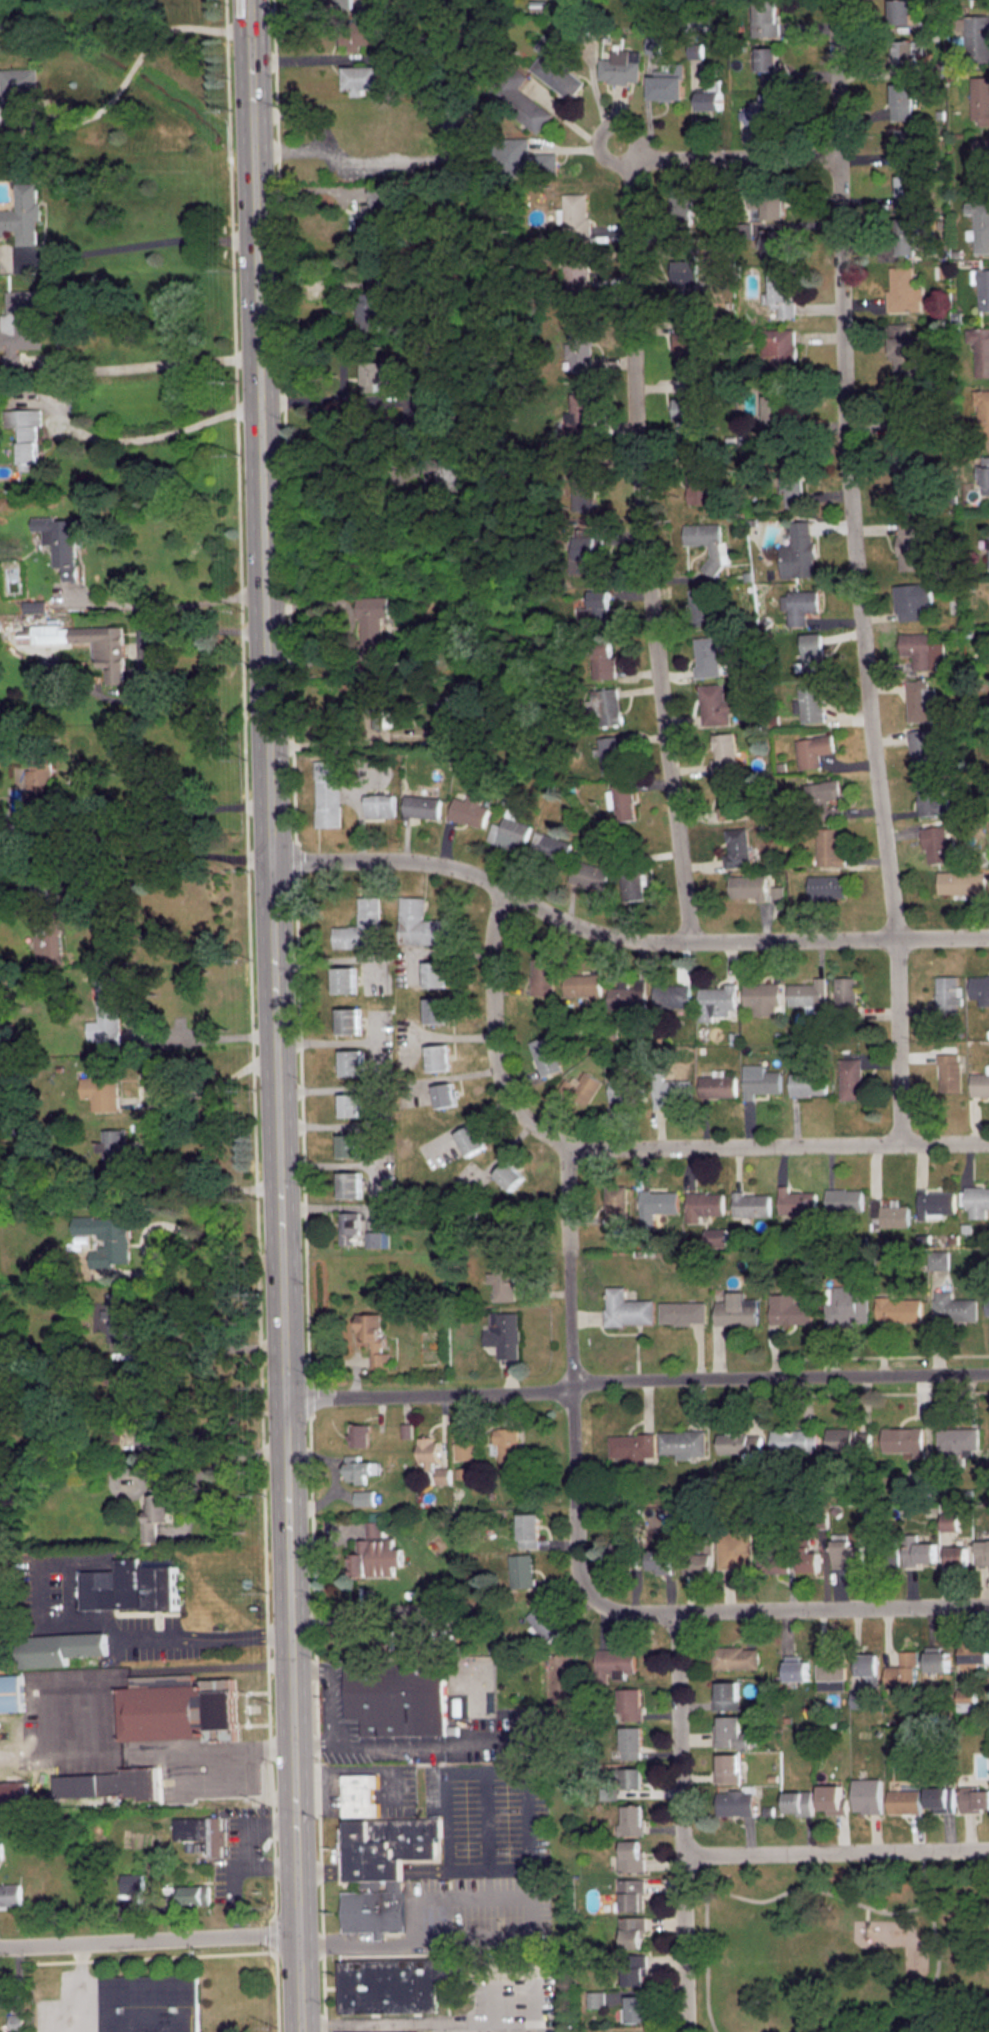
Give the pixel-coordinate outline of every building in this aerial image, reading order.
[(531,12),(531,0),(547,0),(547,12),(531,12)] [(757,20),(756,0),(779,0),(779,19),(781,19),(781,35),(753,36),(753,20),(757,20)] [(912,24),(911,0),(890,0),(890,24),(912,24)] [(966,14),(988,13),(988,60),(967,61),(966,14)] [(344,21),(379,20),(380,43),(365,44),(365,50),(353,50),(353,44),(345,44),(344,21)] [(544,34),(567,51),(559,61),(584,81),(570,99),(529,68),(542,52),(534,46),(544,34)] [(647,35),(662,36),(661,53),(646,51),(647,35)] [(916,42),(895,40),(894,66),(915,67),(916,42)] [(689,42),(703,42),(704,57),(689,58),(689,42)] [(759,47),(779,46),(779,59),(781,59),(782,84),(763,84),(763,70),(759,70),(759,47)] [(613,48),(641,50),(639,80),(629,80),(629,83),(609,82),(609,79),(598,78),(600,57),(612,58),(613,48)] [(485,92),(509,61),(527,75),(518,87),(552,114),(537,133),(485,92)] [(650,75),(650,98),(685,98),(685,62),(672,62),(672,69),(655,69),(655,75),(650,75)] [(345,66),(381,65),(381,89),(365,89),(365,95),(354,95),(354,89),(345,89),(345,66)] [(1,69),(38,68),(38,90),(23,91),(24,121),(5,122),(4,107),(2,107),(1,69)] [(972,76),(988,76),(988,124),(981,124),(981,118),(972,118),(972,76)] [(893,83),(923,82),(923,91),(916,91),(916,105),(912,105),(912,119),(893,119),(892,101),(894,101),(893,83)] [(699,91),(723,90),(723,109),(700,109),(699,91)] [(764,92),(784,91),(785,120),(766,120),(766,123),(746,123),(746,118),(739,118),(739,110),(746,110),(746,105),(764,105),(764,92)] [(896,128),(917,127),(918,166),(895,166),(894,141),(897,141),(896,128)] [(495,138),(529,137),(529,153),(557,152),(557,173),(495,175),(495,138)] [(973,138),(988,137),(988,187),(974,188),(973,138)] [(899,175),(920,174),(921,208),(896,208),(896,188),(899,188),(899,175)] [(8,234),(0,235),(0,210),(17,210),(16,182),(37,182),(37,202),(41,202),(41,219),(36,219),(37,243),(18,244),(18,229),(8,229),(8,234)] [(360,232),(386,232),(387,186),(369,185),(368,203),(361,203),(360,232)] [(670,188),(671,236),(690,236),(690,224),(693,223),(693,188),(670,188)] [(748,189),(785,189),(786,218),(762,218),(762,207),(748,208),(748,189)] [(563,193),(564,241),(592,240),(591,216),(587,216),(586,193),(563,193)] [(966,202),(988,201),(988,252),(976,252),(975,212),(966,212),(966,202)] [(897,217),(919,217),(919,239),(914,239),(915,253),(896,253),(896,235),(897,235),(897,217)] [(764,230),(765,259),(789,258),(788,229),(764,230)] [(564,252),(565,302),(587,302),(586,279),(589,279),(588,271),(591,271),(590,251),(564,252)] [(673,260),(700,259),(700,278),(702,278),(703,301),(677,301),(677,282),(674,282),(673,260)] [(891,266),(914,265),(914,287),(924,287),(924,299),(921,299),(921,310),(889,310),(888,289),(892,289),(891,266)] [(980,267),(988,267),(988,310),(981,310),(980,267)] [(770,270),(790,270),(790,282),(792,282),(793,299),(796,299),(797,316),(780,317),(780,307),(771,307),(771,302),(763,303),(763,292),(771,292),(770,270)] [(7,348),(0,348),(0,328),(2,328),(2,314),(7,313),(7,290),(41,289),(42,315),(37,315),(37,323),(42,323),(43,347),(17,347),(17,352),(22,352),(23,365),(23,377),(3,378),(3,352),(7,352),(7,348)] [(363,292),(381,292),(381,300),(384,300),(385,323),(382,323),(382,329),(361,329),(360,300),(363,300),(363,292)] [(676,319),(701,318),(701,330),(703,330),(703,346),(709,345),(709,361),(704,361),(704,368),(677,368),(676,319)] [(569,322),(594,322),(594,344),(591,344),(592,370),(571,370),(571,357),(566,357),(566,342),(570,342),(569,322)] [(889,323),(889,360),(894,360),(894,380),(917,380),(916,335),(908,335),(908,323),(889,323)] [(968,327),(988,326),(988,376),(977,376),(976,340),(968,341),(968,327)] [(763,329),(764,356),(770,356),(771,371),(797,370),(796,328),(763,329)] [(363,361),(384,361),(385,375),(396,374),(396,381),(379,382),(379,391),(364,391),(363,361)] [(974,390),(988,390),(988,437),(979,437),(979,404),(974,404),(974,390)] [(571,392),(595,392),(595,409),(593,410),(593,417),(596,417),(596,434),(567,434),(567,411),(571,411),(571,392)] [(764,425),(784,425),(784,395),(765,395),(764,425)] [(675,397),(701,397),(701,418),(704,418),(704,437),(678,437),(678,419),(675,419),(675,397)] [(4,408),(22,408),(42,407),(42,425),(37,425),(38,451),(36,451),(36,461),(30,461),(31,469),(21,469),(20,441),(22,441),(22,426),(5,426),(4,408)] [(685,452),(710,452),(710,467),(715,467),(715,486),(710,486),(711,502),(689,502),(689,467),(685,467),(685,452)] [(782,454),(801,452),(805,487),(803,487),(804,504),(786,505),(782,454)] [(592,458),(593,472),(594,472),(595,509),(572,510),(572,471),(575,471),(575,458),(592,458)] [(442,488),(458,488),(457,464),(441,465),(442,488)] [(31,515),(54,514),(54,517),(79,516),(79,536),(75,536),(75,562),(78,562),(78,578),(71,578),(63,578),(63,565),(53,565),(52,543),(43,543),(42,530),(31,530),(31,515)] [(810,518),(811,531),(812,531),(813,539),(816,538),(817,555),(814,555),(815,573),(782,575),(780,542),(792,541),(791,519),(810,518)] [(898,569),(924,569),(924,520),(898,520),(898,569)] [(684,521),(721,521),(721,539),(727,538),(731,560),(723,561),(714,575),(702,566),(711,553),(710,542),(703,542),(703,541),(685,541),(684,521)] [(602,525),(602,554),(597,554),(597,570),(570,571),(569,546),(575,546),(575,525),(602,525)] [(894,582),(931,579),(933,600),(921,602),(922,616),(901,618),(900,610),(896,610),(894,582)] [(689,586),(710,584),(714,621),(690,624),(688,612),(691,612),(689,586)] [(788,588),(818,587),(818,610),(806,610),(806,623),(788,624),(787,608),(781,608),(780,593),(788,593),(788,588)] [(577,608),(578,625),(608,624),(608,590),(588,591),(589,607),(577,608)] [(357,595),(388,594),(389,616),(382,616),(383,639),(389,638),(390,657),(359,658),(358,639),(361,639),(361,615),(358,615),(357,595)] [(23,598),(47,598),(47,608),(24,608),(23,598)] [(32,622),(59,621),(59,625),(123,623),(124,662),(122,662),(123,681),(105,682),(105,664),(97,664),(96,655),(95,655),(94,638),(44,640),(32,641),(32,622)] [(800,631),(821,629),(823,651),(822,651),(823,667),(802,669),(800,650),(802,650),(800,631)] [(694,635),(716,633),(720,673),(695,676),(693,663),(697,663),(694,635)] [(899,634),(900,655),(912,655),(913,669),(944,669),(943,633),(899,634)] [(591,678),(612,679),(613,642),(592,641),(591,678)] [(907,677),(928,677),(928,684),(935,684),(936,718),(907,719),(907,677)] [(797,681),(800,720),(823,719),(821,696),(820,696),(818,679),(797,681)] [(699,682),(723,681),(724,697),(738,696),(738,710),(730,710),(730,721),(702,723),(701,699),(700,699),(699,682)] [(591,688),(616,685),(622,722),(599,725),(598,713),(588,714),(586,699),(592,698),(591,688)] [(712,732),(732,729),(736,765),(711,768),(710,756),(715,756),(712,732)] [(908,731),(912,768),(933,766),(929,729),(908,731)] [(597,735),(602,772),(623,769),(619,745),(625,745),(623,731),(597,735)] [(795,737),(830,732),(833,750),(818,752),(820,764),(799,767),(795,737)] [(30,751),(53,751),(53,770),(52,770),(53,805),(44,805),(34,805),(34,796),(27,796),(26,766),(30,766),(30,751)] [(313,757),(339,757),(340,824),(315,825),(314,807),(316,807),(315,775),(313,775),(313,757)] [(718,776),(740,774),(745,814),(719,817),(718,805),(721,804),(718,776)] [(915,777),(936,774),(938,788),(942,787),(943,793),(946,793),(949,810),(919,814),(916,794),(918,794),(915,777)] [(806,782),(808,809),(818,809),(818,817),(842,816),(841,807),(827,808),(826,799),(838,798),(838,781),(806,782)] [(635,819),(630,784),(605,787),(608,809),(614,808),(616,821),(635,819)] [(403,791),(439,795),(437,816),(401,813),(403,791)] [(489,805),(483,825),(466,819),(466,821),(448,815),(454,794),(465,798),(467,791),(481,795),(479,801),(489,805)] [(393,794),(365,795),(365,818),(394,817),(393,794)] [(504,813),(531,822),(524,842),(516,839),(513,847),(486,838),(492,820),(500,823),(504,813)] [(726,827),(746,825),(750,861),(725,864),(724,852),(729,851),(726,827)] [(925,864),(949,862),(946,825),(922,827),(925,864)] [(816,826),(817,863),(845,863),(845,852),(842,852),(842,838),(838,838),(837,826),(816,826)] [(570,841),(534,831),(529,849),(565,859),(570,841)] [(569,881),(602,892),(609,870),(576,859),(569,881)] [(937,869),(985,868),(985,891),(937,892),(937,869)] [(646,884),(646,872),(620,873),(621,900),(643,899),(642,885),(646,884)] [(808,873),(844,872),(845,894),(829,894),(829,899),(817,899),(817,898),(808,898),(808,873)] [(30,877),(57,875),(58,886),(64,964),(47,965),(46,953),(37,954),(35,933),(38,932),(36,909),(33,909),(30,877)] [(765,875),(729,876),(729,897),(757,896),(757,900),(766,900),(765,875)] [(783,886),(772,886),(772,901),(783,902),(783,886)] [(380,893),(381,943),(334,945),(333,923),(358,923),(357,894),(380,893)] [(424,897),(399,896),(398,943),(448,944),(448,920),(424,919),(424,897)] [(424,958),(445,957),(446,984),(425,985),(424,958)] [(553,995),(552,958),(530,958),(531,995),(553,995)] [(333,963),(355,963),(355,990),(334,991),(333,963)] [(563,972),(600,971),(600,993),(563,994),(563,972)] [(970,972),(988,972),(988,995),(970,995),(970,972)] [(97,974),(99,1017),(88,1018),(89,1036),(100,1036),(100,1044),(122,1043),(122,1033),(120,1005),(121,1005),(120,988),(118,988),(118,973),(97,974)] [(834,975),(856,974),(856,1002),(860,1002),(860,1018),(835,1019),(834,975)] [(959,975),(935,976),(936,1013),(960,1012),(959,975)] [(743,981),(780,980),(780,1003),(744,1004),(743,981)] [(788,981),(825,980),(825,1003),(789,1004),(788,981)] [(653,982),(689,982),(689,1005),(653,1005),(653,982)] [(607,985),(644,984),(644,1007),(608,1008),(607,985)] [(698,985),(735,984),(735,1007),(699,1008),(698,985)] [(425,994),(446,994),(447,1021),(425,1022),(425,994)] [(338,1004),(359,1004),(360,1031),(338,1032),(338,1004)] [(561,1070),(550,1035),(529,1041),(539,1076),(561,1070)] [(427,1041),(449,1040),(450,1068),(428,1068),(427,1041)] [(340,1046),(362,1045),(362,1073),(341,1073),(340,1046)] [(960,1053),(938,1054),(940,1092),(962,1091),(960,1053)] [(840,1056),(861,1055),(862,1096),(840,1096),(840,1056)] [(90,1057),(114,1056),(115,1073),(118,1073),(119,1100),(119,1107),(93,1108),(93,1095),(82,1095),(81,1074),(91,1074),(90,1057)] [(743,1062),(764,1062),(764,1068),(780,1068),(780,1089),(754,1090),(754,1097),(744,1097),(743,1062)] [(789,1070),(826,1070),(826,1093),(790,1094),(789,1082),(789,1070)] [(971,1070),(988,1070),(988,1093),(971,1094),(971,1070)] [(586,1106),(602,1082),(584,1071),(577,1082),(567,1075),(558,1089),(586,1106)] [(699,1073),(735,1072),(736,1094),(699,1095),(699,1073)] [(609,1101),(631,1100),(630,1078),(608,1079),(609,1101)] [(663,1108),(663,1101),(690,1101),(690,1080),(653,1079),(652,1108),(663,1108)] [(456,1104),(452,1082),(433,1085),(437,1107),(456,1104)] [(359,1093),(340,1094),(341,1117),(360,1116),(359,1093)] [(467,1156),(486,1146),(474,1123),(455,1133),(467,1156)] [(103,1127),(104,1173),(118,1173),(128,1173),(128,1154),(125,1154),(125,1138),(127,1138),(127,1126),(103,1127)] [(358,1134),(338,1134),(338,1157),(358,1156),(358,1134)] [(495,1174),(510,1190),(524,1177),(508,1160),(495,1174)] [(361,1197),(360,1172),(338,1172),(339,1197),(361,1197)] [(625,1226),(626,1185),(605,1185),(604,1226),(625,1226)] [(814,1191),(788,1192),(788,1185),(778,1186),(778,1214),(815,1213),(814,1191)] [(986,1218),(986,1209),(988,1209),(988,1187),(965,1186),(964,1210),(969,1210),(969,1218),(986,1218)] [(825,1211),(862,1211),(862,1189),(825,1189),(825,1211)] [(678,1191),(640,1191),(640,1225),(654,1224),(653,1213),(678,1213),(678,1191)] [(769,1195),(741,1194),(741,1191),(732,1191),(732,1216),(769,1216),(769,1195)] [(928,1213),(955,1213),(955,1191),(918,1191),(919,1219),(928,1219),(928,1213)] [(722,1215),(723,1193),(686,1192),(686,1222),(699,1223),(699,1215),(722,1215)] [(882,1206),(882,1199),(871,1199),(871,1217),(880,1217),(881,1227),(909,1227),(908,1205),(882,1206)] [(339,1244),(355,1244),(355,1233),(360,1233),(360,1212),(339,1212),(339,1244)] [(129,1265),(129,1217),(72,1217),(72,1233),(98,1233),(98,1238),(104,1238),(104,1248),(90,1248),(90,1265),(129,1265)] [(726,1246),(726,1228),(704,1228),(704,1246),(726,1246)] [(388,1231),(365,1232),(366,1247),(389,1247),(388,1231)] [(950,1269),(950,1250),(934,1250),(934,1269),(950,1269)] [(488,1283),(494,1282),(494,1301),(515,1301),(514,1258),(493,1258),(493,1273),(487,1273),(488,1283)] [(607,1305),(605,1305),(605,1323),(625,1323),(625,1320),(654,1320),(654,1297),(625,1297),(625,1283),(606,1284),(607,1305)] [(825,1303),(825,1323),(868,1322),(868,1285),(832,1286),(832,1303),(825,1303)] [(715,1298),(716,1322),(758,1321),(757,1296),(745,1296),(744,1287),(728,1288),(729,1298),(715,1298)] [(107,1290),(131,1289),(133,1338),(109,1339),(108,1316),(102,1316),(102,1307),(107,1307),(107,1290)] [(936,1289),(937,1318),(978,1317),(978,1297),(961,1297),(961,1289),(936,1289)] [(771,1292),(771,1321),(812,1320),(812,1300),(796,1300),(796,1292),(771,1292)] [(877,1294),(877,1319),(923,1318),(922,1296),(891,1297),(891,1294),(877,1294)] [(660,1299),(660,1319),(675,1319),(675,1322),(692,1322),(692,1319),(706,1319),(706,1299),(660,1299)] [(519,1358),(518,1312),(489,1312),(490,1330),(483,1330),(483,1345),(497,1345),(497,1359),(519,1358)] [(381,1314),(358,1313),(358,1341),(371,1341),(371,1368),(388,1368),(388,1352),(384,1352),(384,1337),(381,1337),(381,1314)] [(411,1423),(401,1423),(401,1438),(412,1438),(411,1423)] [(350,1447),(369,1447),(369,1424),(350,1424),(350,1447)] [(517,1427),(492,1428),(492,1454),(498,1454),(499,1472),(519,1472),(517,1427)] [(659,1430),(659,1450),(676,1450),(676,1456),(690,1456),(690,1453),(706,1453),(706,1427),(686,1427),(686,1429),(659,1430)] [(924,1457),(924,1427),(883,1428),(883,1452),(913,1451),(913,1457),(924,1457)] [(978,1428),(937,1428),(938,1451),(956,1451),(956,1458),(973,1457),(973,1449),(978,1449),(978,1428)] [(103,1430),(123,1429),(124,1448),(104,1449),(103,1430)] [(827,1430),(828,1452),(871,1451),(871,1429),(827,1430)] [(609,1433),(609,1454),(626,1454),(626,1464),(646,1463),(646,1454),(655,1453),(655,1430),(638,1431),(638,1432),(609,1433)] [(772,1430),(771,1450),(817,1451),(818,1430),(772,1430)] [(718,1453),(761,1452),(761,1434),(718,1434),(718,1453)] [(439,1462),(439,1438),(419,1439),(419,1463),(425,1462),(425,1469),(433,1469),(433,1462),(439,1462)] [(474,1459),(473,1441),(453,1442),(454,1460),(474,1459)] [(360,1455),(346,1455),(347,1482),(366,1481),(366,1473),(379,1473),(379,1461),(360,1462),(360,1455)] [(450,1484),(450,1467),(435,1467),(435,1484),(450,1484)] [(142,1542),(157,1542),(157,1521),(170,1521),(170,1488),(151,1488),(151,1511),(146,1511),(146,1520),(142,1520),(142,1542)] [(374,1490),(355,1491),(355,1506),(374,1505),(374,1490)] [(940,1531),(957,1530),(957,1512),(940,1512),(940,1531)] [(539,1513),(518,1513),(517,1547),(538,1547),(539,1513)] [(382,1521),(365,1522),(366,1537),(383,1536),(382,1521)] [(751,1533),(718,1533),(717,1568),(750,1568),(751,1533)] [(356,1539),(356,1553),(349,1553),(349,1576),(393,1575),(393,1566),(402,1566),(401,1548),(393,1548),(393,1538),(356,1539)] [(988,1565),(988,1540),(976,1539),(976,1565),(988,1565)] [(613,1541),(613,1563),(632,1564),(632,1542),(613,1541)] [(936,1544),(903,1544),(903,1566),(919,1566),(918,1563),(936,1562),(936,1544)] [(947,1565),(967,1566),(967,1547),(947,1546),(947,1565)] [(670,1572),(669,1548),(647,1549),(648,1573),(670,1572)] [(789,1572),(788,1549),(756,1550),(757,1572),(789,1572)] [(799,1571),(819,1571),(819,1552),(800,1552),(799,1571)] [(682,1553),(683,1574),(712,1574),(711,1553),(682,1553)] [(82,1568),(118,1567),(117,1555),(140,1554),(140,1562),(178,1561),(179,1602),(83,1605),(82,1568)] [(510,1588),(533,1587),(532,1554),(509,1554),(510,1588)] [(562,1630),(541,1604),(526,1617),(547,1642),(562,1630)] [(107,1629),(109,1652),(68,1654),(69,1663),(22,1665),(20,1634),(107,1629)] [(961,1662),(988,1663),(988,1646),(988,1642),(961,1642),(961,1662)] [(843,1690),(843,1646),(826,1645),(826,1664),(817,1663),(816,1689),(843,1690)] [(926,1672),(949,1671),(949,1652),(941,1652),(941,1646),(926,1646),(926,1672)] [(712,1648),(713,1669),(758,1668),(758,1647),(712,1648)] [(624,1678),(624,1672),(634,1672),(634,1649),(596,1650),(596,1682),(609,1681),(609,1678),(624,1678)] [(916,1651),(900,1651),(900,1665),(885,1666),(886,1686),(917,1685),(916,1651)] [(858,1676),(868,1675),(868,1686),(879,1685),(878,1654),(857,1655),(858,1676)] [(807,1661),(799,1661),(799,1656),(784,1656),(785,1681),(807,1680),(807,1661)] [(346,1716),(362,1716),(362,1733),(445,1732),(443,1658),(345,1660),(346,1716)] [(117,1685),(132,1684),(131,1675),(193,1671),(194,1677),(233,1675),(236,1736),(207,1738),(206,1734),(121,1739),(117,1685)] [(24,1709),(22,1672),(0,1673),(0,1710),(24,1709)] [(712,1710),(739,1709),(738,1681),(717,1682),(717,1693),(712,1693),(712,1710)] [(620,1720),(641,1720),(641,1688),(620,1688),(620,1720)] [(976,1711),(976,1688),(957,1688),(957,1711),(976,1711)] [(864,1690),(850,1690),(850,1708),(865,1707),(864,1690)] [(749,1746),(749,1732),(741,1732),(740,1716),(718,1716),(719,1723),(713,1723),(714,1747),(749,1746)] [(641,1758),(640,1727),(620,1727),(621,1759),(641,1758)] [(739,1754),(718,1754),(718,1765),(715,1765),(715,1782),(740,1781),(739,1754)] [(159,1796),(139,1797),(138,1792),(126,1793),(126,1790),(56,1794),(56,1796),(46,1797),(45,1789),(57,1789),(56,1772),(120,1769),(119,1764),(157,1762),(159,1796)] [(642,1768),(623,1768),(623,1788),(642,1788),(642,1768)] [(343,1771),(378,1770),(379,1785),(373,1785),(373,1800),(378,1800),(379,1813),(344,1814),(343,1771)] [(28,1799),(27,1778),(0,1779),(0,1800),(28,1799)] [(881,1812),(881,1778),(853,1779),(854,1813),(881,1812)] [(819,1809),(826,1809),(826,1814),(847,1814),(846,1798),(841,1798),(841,1785),(819,1785),(819,1809)] [(988,1810),(988,1790),(979,1790),(979,1786),(961,1786),(962,1811),(988,1810)] [(926,1788),(927,1807),(934,1807),(935,1812),(955,1812),(954,1787),(926,1788)] [(716,1791),(717,1816),(754,1815),(753,1790),(716,1791)] [(887,1790),(888,1813),(921,1813),(920,1790),(887,1790)] [(785,1812),(797,1812),(797,1816),(813,1815),(813,1791),(785,1791),(785,1812)] [(643,1805),(623,1805),(624,1824),(617,1824),(617,1835),(644,1835),(643,1805)] [(346,1817),(441,1816),(441,1834),(436,1834),(436,1856),(404,1856),(404,1867),(405,1927),(344,1928),(343,1889),(352,1889),(352,1878),(347,1878),(347,1866),(346,1817)] [(174,1818),(175,1840),(207,1839),(208,1856),(226,1856),(225,1831),(222,1831),(221,1817),(174,1818)] [(642,1840),(622,1840),(622,1854),(618,1854),(618,1871),(643,1871),(642,1840)] [(119,1874),(119,1890),(143,1889),(143,1873),(119,1874)] [(643,1879),(620,1879),(620,1910),(643,1910),(643,1879)] [(19,1901),(0,1902),(0,1882),(18,1881),(19,1901)] [(183,1883),(209,1881),(210,1902),(184,1903),(183,1883)] [(645,1916),(621,1917),(621,1948),(641,1947),(640,1928),(645,1928),(645,1916)] [(340,1957),(463,1955),(463,1979),(438,1980),(438,2008),(341,2010),(340,1957)] [(625,1986),(646,1985),(646,1955),(624,1955),(625,1986)] [(100,2031),(200,2031),(199,1973),(99,1974),(100,2031)] [(586,1992),(586,2008),(604,2007),(604,1991),(586,1992)] [(625,1996),(626,2009),(624,2009),(624,2022),(646,2021),(645,1996),(625,1996)] [(8,2014),(9,2031),(23,2031),(22,2014),(8,2014)]
